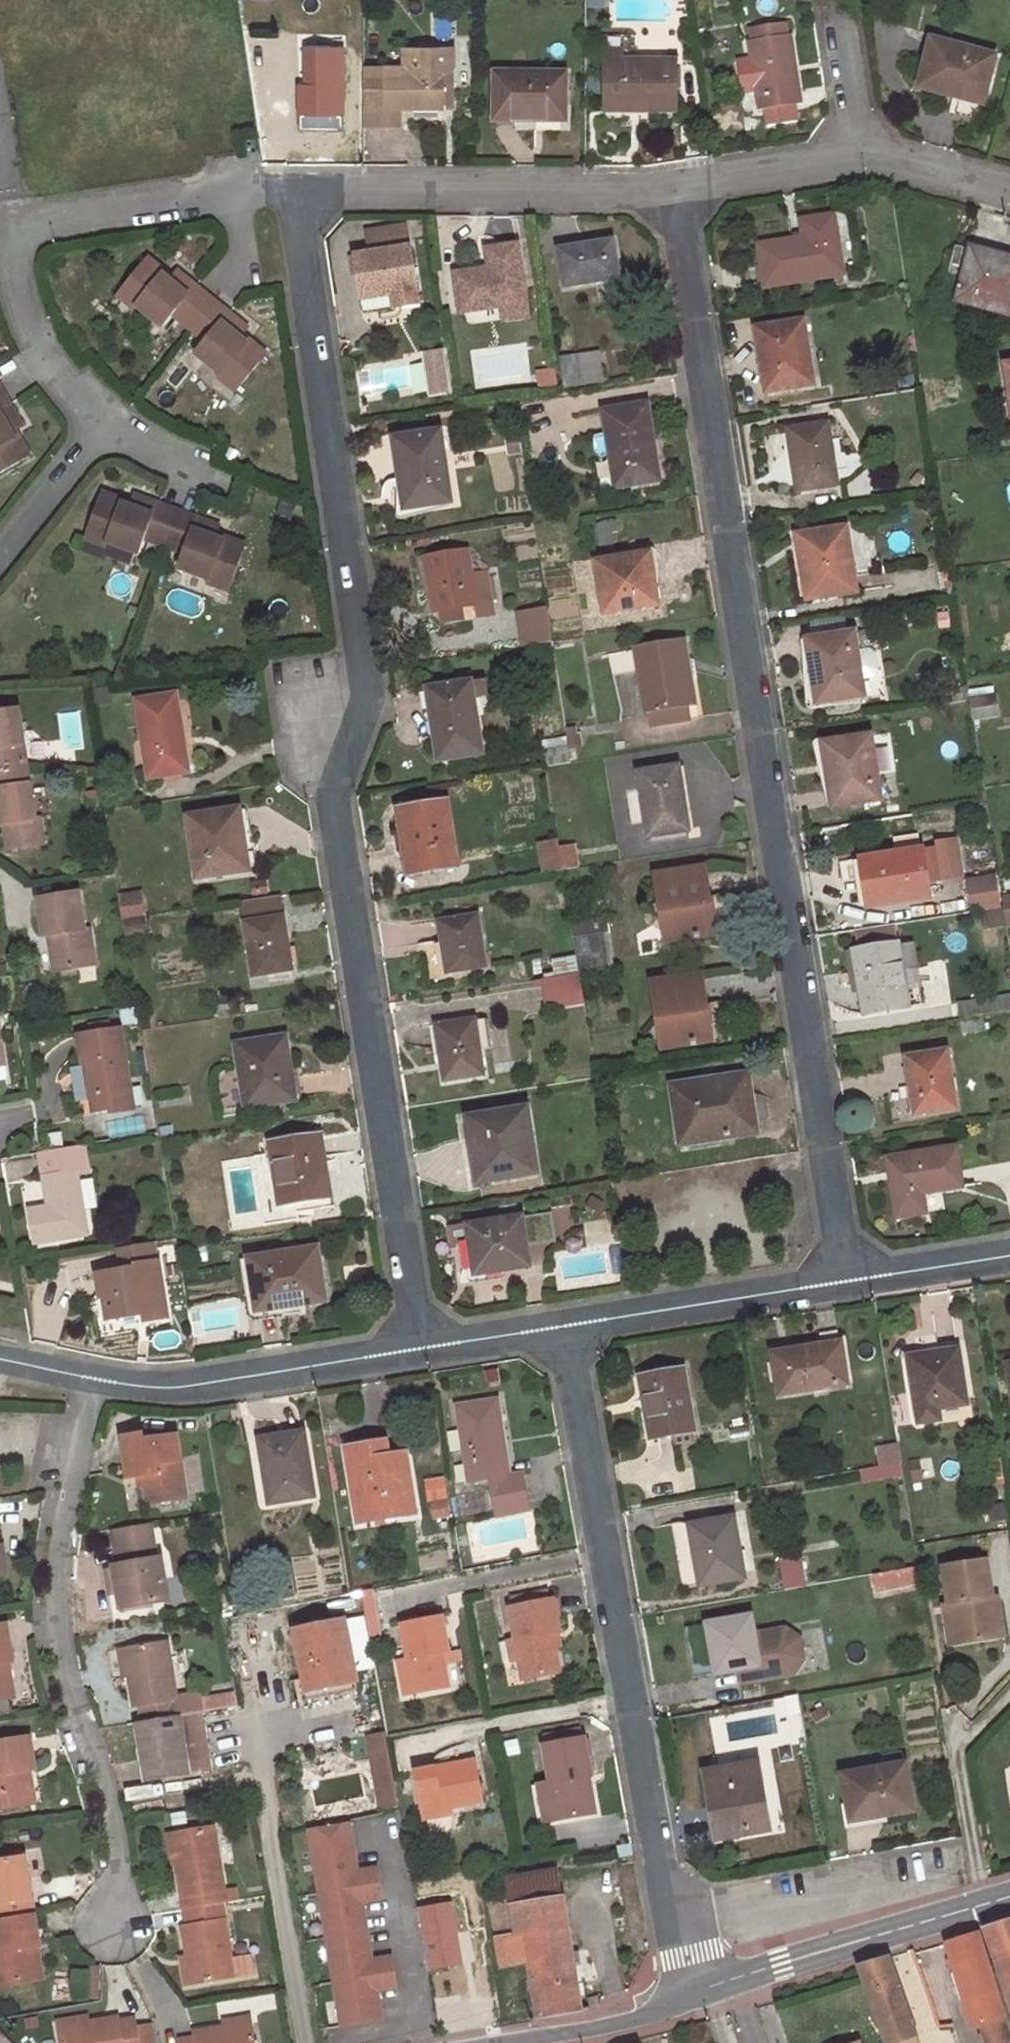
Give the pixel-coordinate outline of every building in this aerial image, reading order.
[(755,77),(761,110),(801,103),(791,35),(787,36),(785,22),(762,25),(763,38),(752,39),(749,40),(752,57),(737,60),(741,80),(755,77)] [(763,38),(762,25),(750,27),(752,39),(763,38)] [(945,86),(984,96),(994,55),(929,39),(918,86),(943,93),(945,86)] [(344,47),(308,47),(308,62),(317,62),(317,83),(299,82),(299,132),(343,132),(344,47)] [(623,72),(608,71),(608,110),(634,110),(634,100),(651,100),(651,105),(677,105),(677,61),(624,61),(623,72)] [(623,72),(624,61),(608,61),(608,71),(623,72)] [(402,109),(446,110),(446,66),(384,65),(384,92),(384,109),(383,127),(401,127),(402,109)] [(567,73),(495,71),(495,119),(536,120),(536,113),(566,113),(567,73)] [(944,93),(982,103),(984,96),(945,86),(943,93),(944,93)] [(364,92),(363,127),(383,127),(384,109),(384,92),(364,92)] [(634,100),(634,110),(676,110),(677,105),(651,105),(651,100),(634,100)] [(805,239),(760,246),(766,287),(844,275),(834,215),(802,220),(805,239)] [(408,222),(364,229),(367,251),(412,244),(408,222)] [(613,240),(560,248),(565,286),(618,278),(613,240)] [(517,243),(487,249),(491,269),(455,274),(462,313),(528,302),(517,243)] [(367,251),(353,254),(361,303),(402,296),(404,307),(421,305),(412,244),(367,251)] [(956,244),(943,295),(957,299),(956,301),(1009,314),(1009,259),(956,244)] [(137,306),(163,327),(172,314),(188,327),(208,303),(191,290),(193,288),(173,273),(168,279),(163,287),(155,281),(160,273),(144,261),(117,295),(135,309),(137,306)] [(163,287),(168,279),(160,273),(155,281),(163,287)] [(195,353),(223,375),(220,378),(236,390),(264,356),(246,342),(241,349),(233,343),(239,336),(244,329),(226,314),(224,316),(208,303),(188,327),(205,341),(195,353)] [(805,320),(757,328),(766,392),(815,384),(805,320)] [(241,349),(246,342),(239,336),(233,343),(241,349)] [(431,395),(451,394),(449,348),(428,349),(431,395)] [(560,357),(566,387),(606,380),(601,349),(560,357)] [(26,455),(16,437),(8,442),(4,433),(12,428),(19,424),(7,403),(5,405),(0,396),(0,469),(26,455)] [(648,403),(604,410),(617,488),(661,481),(648,403)] [(829,424),(790,430),(799,490),(838,484),(829,424)] [(4,433),(8,442),(16,437),(12,428),(4,433)] [(439,430),(394,437),(402,480),(404,479),(409,508),(451,501),(439,430)] [(998,435),(1000,447),(1009,446),(1009,433),(998,435)] [(107,541),(139,552),(145,538),(164,545),(175,513),(176,510),(134,494),(131,502),(127,511),(119,508),(123,499),(101,491),(85,536),(106,544),(107,541)] [(127,511),(131,502),(123,499),(119,508),(127,511)] [(178,568),(209,579),(208,583),(228,590),(245,544),(225,537),(222,546),(214,543),(217,534),(220,527),(176,510),(175,513),(164,545),(184,553),(178,568)] [(847,527),(798,534),(802,559),(805,558),(811,597),(856,589),(847,527)] [(214,543),(222,546),(225,537),(217,534),(214,543)] [(468,550),(425,556),(435,612),(439,611),(464,607),(477,605),(479,616),(494,614),(488,570),(472,573),(468,550)] [(643,557),(597,563),(605,612),(658,604),(655,584),(647,586),(643,557)] [(464,607),(439,611),(441,625),(466,621),(464,607)] [(547,607),(519,611),(525,646),(553,642),(547,607)] [(855,632),(807,639),(817,704),(865,697),(862,679),(875,677),(879,672),(876,653),(870,649),(858,651),(855,632)] [(684,641),(636,648),(646,712),(649,711),(652,728),(691,722),(687,706),(694,705),(684,641)] [(470,681),(428,688),(440,760),(482,753),(470,681)] [(176,694),(136,700),(149,777),(182,772),(176,736),(182,735),(176,694)] [(0,716),(0,775),(27,769),(18,712),(0,716)] [(580,737),(577,738),(574,724),(565,725),(568,746),(568,749),(583,747),(580,737)] [(188,771),(182,735),(176,736),(182,772),(188,771)] [(872,735),(823,743),(833,809),(882,802),(872,735)] [(568,746),(544,750),(547,768),(571,764),(568,749),(568,746)] [(678,766),(638,773),(649,837),(689,830),(678,766)] [(5,829),(10,855),(46,848),(41,823),(37,824),(27,769),(0,775),(0,830),(5,829)] [(87,795),(91,814),(105,812),(102,793),(87,795)] [(446,801),(399,809),(410,873),(457,865),(446,801)] [(238,809),(187,816),(196,878),(242,871),(239,848),(244,848),(238,809)] [(900,852),(867,857),(875,906),(930,897),(928,880),(961,875),(956,844),(924,848),(922,833),(897,837),(900,852)] [(559,843),(542,846),(547,874),(564,871),(559,843)] [(704,868),(656,876),(664,926),(672,924),(674,938),(714,932),(704,868)] [(984,891),(972,894),(974,912),(987,910),(984,891)] [(49,935),(55,973),(96,966),(90,934),(87,934),(80,893),(38,901),(45,936),(49,935)] [(244,922),(253,974),(292,969),(283,915),(282,916),(278,896),(242,901),(245,922),(244,922)] [(440,920),(448,971),(486,965),(478,914),(440,920)] [(126,937),(148,934),(145,915),(123,919),(126,937)] [(672,924),(664,926),(666,939),(674,938),(672,924)] [(610,968),(604,933),(575,937),(578,957),(581,973),(610,968)] [(897,943),(854,951),(865,1012),(907,1005),(897,943)] [(578,957),(556,961),(558,977),(581,973),(578,957)] [(542,979),(547,1010),(585,1004),(581,973),(558,977),(542,979)] [(701,974),(653,982),(660,1033),(669,1031),(671,1045),(711,1039),(701,974)] [(994,998),(997,1014),(1009,1012),(1009,995),(994,998)] [(439,1026),(444,1055),(439,1055),(444,1081),(483,1075),(479,1051),(475,1024),(475,1020),(439,1026)] [(492,1049),(488,1022),(475,1024),(479,1051),(492,1049)] [(123,1029),(79,1036),(84,1068),(89,1099),(108,1095),(111,1108),(111,1112),(136,1108),(123,1029)] [(669,1031),(660,1033),(663,1046),(671,1045),(669,1031)] [(285,1036),(235,1044),(245,1108),(290,1100),(283,1059),(288,1058),(285,1036)] [(947,1051),(907,1058),(916,1114),(957,1107),(947,1051)] [(0,1066),(0,1081),(10,1080),(7,1065),(0,1066)] [(89,1099),(84,1068),(76,1069),(81,1100),(89,1099)] [(746,1073),(673,1085),(681,1133),(723,1126),(725,1136),(756,1131),(746,1073)] [(108,1095),(89,1099),(91,1111),(111,1108),(108,1095)] [(525,1107),(469,1116),(479,1182),(536,1173),(525,1107)] [(682,1143),(725,1136),(723,1126),(681,1133),(682,1143)] [(321,1135),(270,1143),(279,1203),(330,1196),(321,1135)] [(87,1233),(77,1173),(90,1171),(87,1146),(42,1154),(49,1206),(31,1210),(36,1241),(87,1233)] [(900,1178),(891,1179),(897,1216),(925,1212),(922,1192),(961,1185),(955,1147),(896,1157),(900,1178)] [(887,1158),(891,1179),(900,1178),(896,1157),(887,1158)] [(541,1244),(558,1241),(553,1212),(535,1215),(541,1244)] [(522,1217),(467,1225),(474,1274),(529,1266),(522,1217)] [(120,1273),(98,1277),(101,1299),(105,1298),(108,1319),(144,1312),(146,1319),(168,1315),(156,1243),(117,1249),(120,1273)] [(318,1248),(247,1258),(255,1310),(325,1300),(318,1248)] [(819,1345),(772,1352),(778,1396),(849,1385),(842,1341),(839,1341),(839,1337),(818,1340),(819,1345)] [(958,1348),(907,1356),(918,1424),(941,1420),(939,1410),(967,1405),(958,1348)] [(683,1369),(639,1378),(644,1404),(646,1403),(652,1438),(672,1435),(673,1444),(691,1441),(690,1431),(694,1430),(683,1369)] [(457,1405),(468,1479),(489,1476),(495,1514),(527,1508),(521,1472),(509,1474),(498,1398),(457,1405)] [(304,1430),(259,1437),(270,1502),(314,1495),(304,1430)] [(140,1433),(120,1436),(127,1477),(144,1475),(148,1499),(186,1494),(176,1433),(141,1439),(140,1433)] [(416,1511),(406,1451),(382,1455),(380,1439),(346,1445),(353,1481),(365,1479),(372,1519),(416,1511)] [(863,1480),(904,1477),(902,1444),(878,1445),(879,1467),(863,1468),(863,1480)] [(259,1447),(250,1448),(261,1509),(269,1508),(259,1447)] [(372,1519),(365,1479),(353,1481),(359,1521),(372,1519)] [(438,1502),(439,1513),(439,1514),(449,1512),(448,1500),(438,1502)] [(732,1516),(688,1524),(700,1585),(744,1577),(732,1516)] [(166,1583),(163,1558),(158,1559),(152,1522),(113,1528),(119,1565),(114,1565),(121,1610),(164,1602),(161,1584),(166,1583)] [(4,1575),(9,1574),(4,1544),(0,1545),(0,1551),(4,1575)] [(1004,1637),(998,1597),(998,1596),(993,1597),(987,1560),(943,1567),(949,1605),(957,1604),(964,1643),(1004,1637)] [(916,1566),(873,1577),(877,1595),(921,1584),(916,1566)] [(169,1602),(166,1583),(161,1584),(164,1602),(169,1602)] [(372,1590),(362,1592),(370,1636),(380,1635),(372,1590)] [(555,1649),(553,1636),(559,1635),(560,1634),(553,1600),(510,1608),(516,1639),(521,1661),(525,1680),(560,1674),(555,1649)] [(944,1606),(951,1645),(964,1643),(957,1604),(949,1605),(944,1606)] [(750,1615),(706,1623),(684,1627),(690,1663),(713,1660),(715,1673),(750,1667),(753,1680),(793,1673),(803,1658),(799,1639),(785,1629),(754,1634),(750,1615)] [(400,1661),(405,1695),(445,1689),(440,1655),(446,1654),(448,1653),(441,1618),(402,1624),(409,1659),(400,1661)] [(347,1619),(295,1629),(307,1691),(359,1682),(347,1619)] [(0,1625),(0,1700),(15,1698),(9,1661),(13,1661),(8,1623),(0,1625)] [(561,1649),(559,1635),(553,1636),(555,1649),(561,1649)] [(507,1641),(511,1662),(521,1661),(516,1639),(507,1641)] [(145,1722),(180,1716),(202,1713),(199,1694),(178,1698),(167,1640),(129,1646),(129,1648),(133,1673),(137,1707),(142,1706),(145,1722)] [(133,1673),(129,1648),(120,1650),(124,1675),(133,1673)] [(440,1655),(445,1689),(452,1688),(446,1654),(440,1655)] [(140,1723),(150,1781),(191,1775),(180,1716),(145,1722),(140,1723)] [(385,1733),(368,1737),(381,1810),(399,1806),(385,1733)] [(0,1741),(0,1808),(31,1802),(25,1771),(32,1769),(37,1768),(31,1736),(0,1741)] [(590,1816),(583,1778),(590,1776),(593,1776),(586,1739),(546,1747),(552,1783),(544,1784),(551,1822),(590,1816)] [(886,1767),(842,1775),(851,1821),(913,1809),(905,1763),(902,1764),(901,1753),(884,1756),(886,1767)] [(482,1804),(475,1761),(414,1771),(422,1814),(452,1809),(482,1804)] [(758,1762),(704,1772),(710,1807),(717,1806),(722,1838),(769,1830),(758,1762)] [(25,1771),(31,1802),(38,1802),(32,1769),(25,1771)] [(583,1778),(590,1816),(597,1815),(590,1776),(583,1778)] [(423,1820),(453,1815),(452,1809),(422,1814),(423,1820)] [(384,1897),(379,1868),(359,1871),(351,1822),(312,1828),(329,1935),(368,1927),(364,1900),(384,1897)] [(216,1829),(173,1835),(186,1910),(223,1904),(227,1904),(216,1829)] [(0,1863),(0,1920),(31,1915),(23,1859),(0,1863)] [(491,1901),(498,1938),(570,1925),(560,1866),(506,1875),(510,1899),(491,1901)] [(184,1926),(192,1983),(235,1975),(223,1904),(186,1910),(188,1925),(184,1926)] [(32,1984),(27,1950),(36,1948),(31,1915),(0,1920),(0,1989),(32,1984)] [(986,1930),(1009,1992),(1009,1923),(986,1930)] [(570,1925),(498,1938),(502,1966),(530,1962),(540,2017),(585,2012),(570,1925)] [(398,1986),(393,1956),(374,1960),(368,1927),(329,1935),(344,2025),(383,2019),(378,1989),(398,1986)] [(947,1946),(972,2027),(981,2024),(1001,2018),(1005,2017),(980,1936),(947,1946)] [(917,2039),(890,1957),(857,1967),(886,2042),(905,2042),(917,2039)] [(955,2026),(947,2000),(933,2005),(941,2029),(955,2026)] [(61,2027),(63,2042),(139,2042),(135,2019),(120,2022),(119,2018),(61,2027)] [(981,2024),(987,2042),(1009,2042),(1001,2018),(981,2024)] [(196,2036),(179,2038),(180,2042),(255,2042),(252,2024),(196,2032),(196,2036)]
